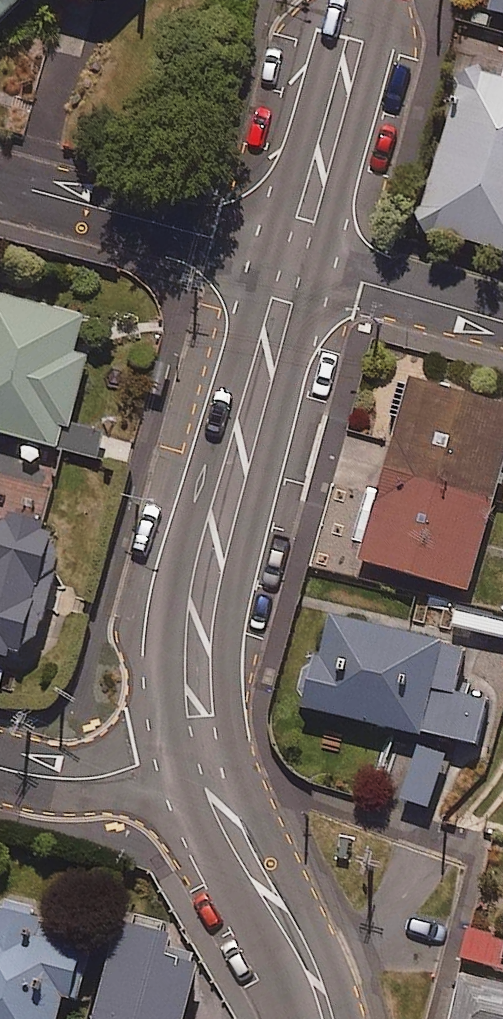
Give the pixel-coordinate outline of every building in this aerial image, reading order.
[(16,0),(0,0),(0,18),(16,0)] [(487,7),(502,11),(502,0),(489,0),(487,7)] [(499,77),(461,66),(414,222),(502,249),(502,63),(499,77)] [(95,451),(103,421),(75,414),(92,350),(78,346),(87,312),(0,289),(0,425),(95,451)] [(404,378),(359,561),(468,587),(502,444),(502,402),(404,378)] [(22,654),(36,607),(48,611),(59,573),(45,569),(57,528),(46,524),(50,510),(0,495),(0,648),(22,654)] [(449,626),(502,639),(502,614),(455,602),(449,626)] [(442,643),(444,636),(320,607),(298,704),(475,745),(486,694),(453,687),(462,648),(442,643)] [(443,753),(403,741),(386,794),(426,806),(443,753)] [(68,993),(73,995),(93,931),(45,916),(36,903),(22,896),(11,896),(0,899),(0,1018),(60,1018),(68,993)] [(496,934),(466,927),(459,955),(502,967),(502,908),(496,934)] [(127,911),(97,1018),(187,1018),(205,955),(165,944),(171,923),(127,911)] [(447,1018),(502,1018),(502,985),(460,973),(447,1018)]
